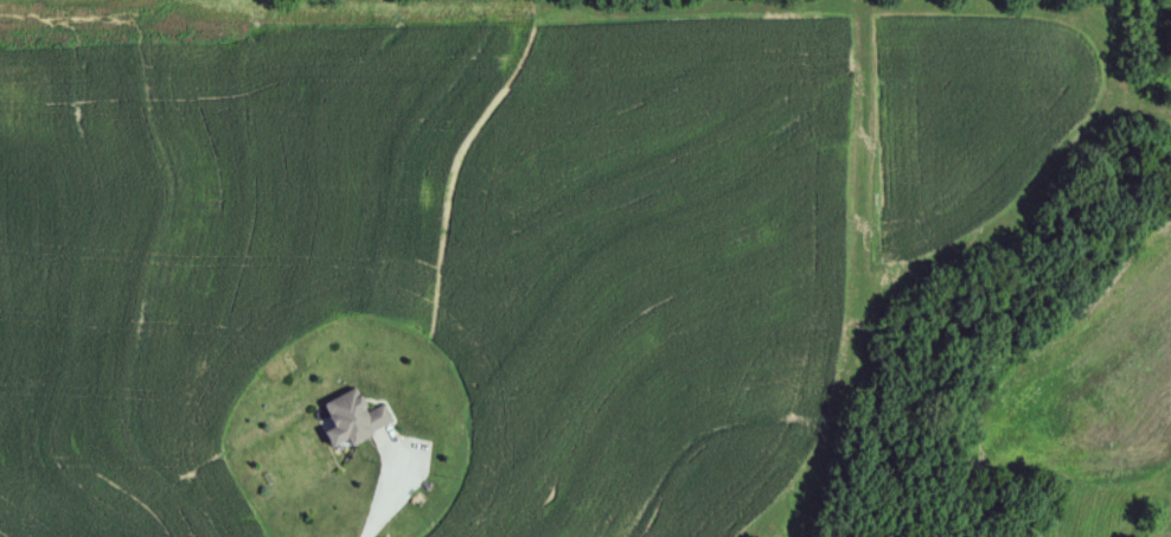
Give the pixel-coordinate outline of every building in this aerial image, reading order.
[(396,426),(387,405),(372,412),(363,389),(325,405),(343,449),(396,426)]
